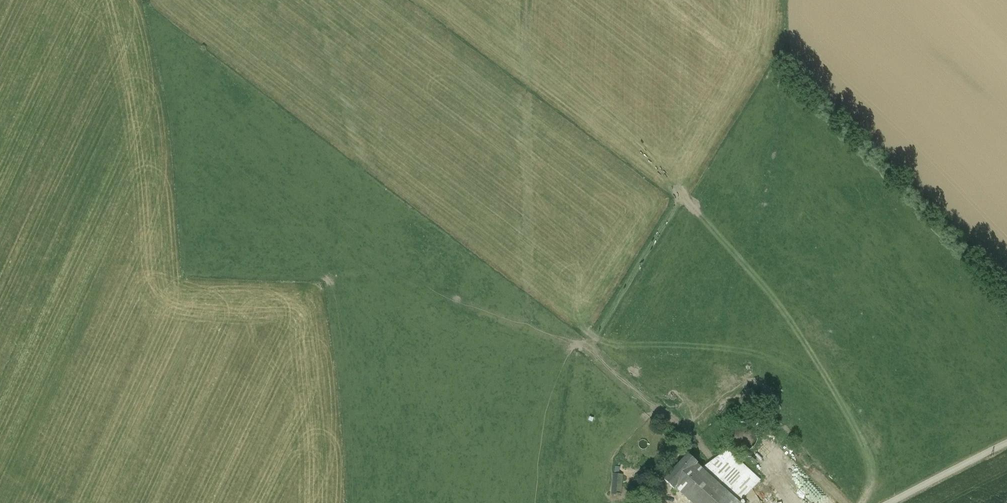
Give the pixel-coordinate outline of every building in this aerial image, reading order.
[(756,443),(757,438),(756,432),(753,427),(748,424),(743,423),(737,424),(732,427),(729,432),(728,437),(729,443),(732,448),(737,451),(743,452),(748,451),(753,448),(756,443)] [(727,451),(701,470),(737,502),(740,502),(760,481),(727,451)] [(688,456),(664,482),(674,491),(698,465),(688,456)] [(697,467),(676,489),(691,502),(737,502),(701,470),(697,467)] [(622,476),(613,475),(611,495),(620,496),(622,476)]
